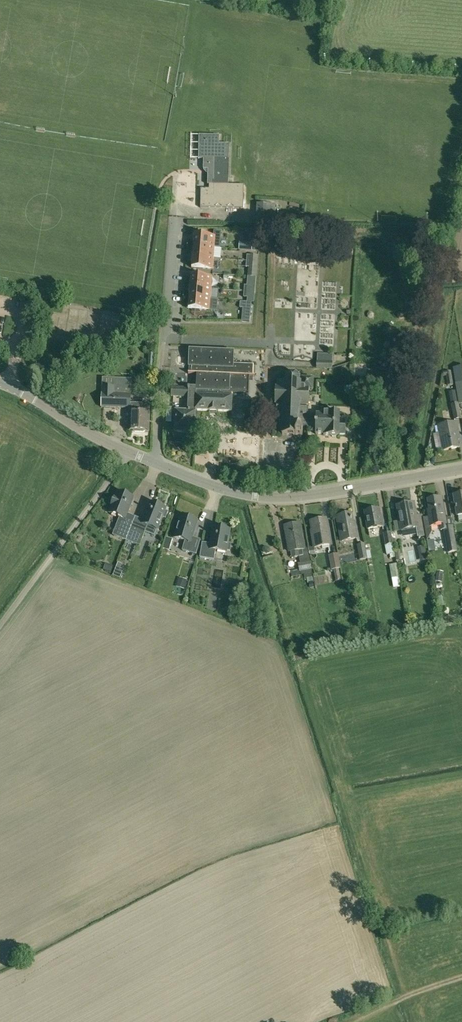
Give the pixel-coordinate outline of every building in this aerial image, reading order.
[(199,144),(198,159),(203,159),(203,169),(208,170),(208,185),(209,185),(228,185),(229,144),(218,144),(219,136),(199,136),(199,144)] [(244,185),(228,185),(209,185),(209,189),(201,189),(200,208),(243,209),(244,185)] [(275,225),(275,205),(257,205),(257,225),(275,225)] [(194,235),(193,246),(215,248),(220,248),(221,232),(214,232),(214,236),(194,235)] [(252,243),(240,242),(239,250),(252,251),(252,243)] [(214,259),(215,248),(193,246),(192,257),(214,259)] [(213,270),(214,259),(192,257),(192,268),(213,270)] [(338,314),(345,316),(346,312),(345,276),(329,276),(329,270),(314,270),(314,264),(303,265),(302,269),(302,283),(318,288),(303,288),(302,294),(302,302),(303,302),(315,306),(319,306),(322,296),(322,307),(320,312),(328,314),(328,322),(330,314),(338,314)] [(191,276),(190,287),(211,289),(212,277),(191,276)] [(189,298),(211,299),(211,289),(190,287),(189,298)] [(218,300),(211,299),(189,298),(188,309),(210,311),(218,311),(218,300)] [(190,390),(189,400),(196,400),(196,411),(232,412),(233,393),(249,394),(250,377),(255,377),(255,376),(253,376),(254,365),(234,364),(235,353),(190,351),(189,366),(192,366),(192,373),(189,373),(189,374),(197,374),(196,388),(190,388),(190,389),(188,389),(188,390),(190,390)] [(332,361),(333,355),(317,354),(316,369),(332,369),(332,361)] [(448,386),(453,385),(451,371),(443,373),(444,377),(446,376),(448,386)] [(309,414),(306,414),(307,406),(309,406),(309,390),(313,390),(313,379),(302,378),(301,378),(301,377),(299,378),(296,375),(297,373),(296,373),(295,374),(291,374),(290,373),(289,373),(290,374),(286,377),(285,377),(285,378),(286,378),(286,382),(284,382),(278,382),(278,388),(276,388),(275,409),(277,409),(277,413),(280,413),(279,429),(283,429),(282,435),(284,436),(284,435),(288,435),(289,435),(293,435),(294,436),(295,436),(303,436),(303,429),(303,427),(308,428),(308,424),(309,414)] [(131,379),(102,378),(101,395),(101,408),(130,409),(131,379)] [(171,397),(188,397),(188,388),(172,387),(171,397)] [(449,392),(451,404),(457,403),(455,391),(449,392)] [(195,433),(196,412),(196,411),(196,400),(189,400),(189,411),(189,412),(176,411),(175,432),(187,433),(188,434),(191,434),(192,433),(195,433)] [(149,412),(149,404),(133,403),(133,410),(130,409),(129,430),(149,431),(150,412),(149,412)] [(461,419),(459,404),(452,405),(455,420),(461,419)] [(325,415),(309,414),(308,424),(308,428),(312,428),(311,432),(316,432),(316,435),(324,435),(324,436),(331,436),(332,437),(335,437),(337,437),(339,437),(339,435),(345,435),(345,426),(339,426),(340,413),(325,413),(325,415)] [(458,435),(456,423),(439,426),(444,451),(458,448),(456,435),(458,435)] [(271,458),(278,455),(271,438),(255,445),(259,455),(261,454),(264,461),(271,458)] [(132,504),(129,503),(131,497),(118,492),(117,496),(116,496),(111,508),(112,509),(110,513),(120,517),(113,535),(126,540),(135,517),(128,514),(132,504)] [(453,496),(457,516),(461,515),(461,494),(453,496)] [(429,520),(424,521),(426,537),(427,542),(428,541),(432,533),(430,527),(438,525),(439,531),(444,532),(446,546),(448,553),(457,552),(456,544),(453,526),(447,527),(446,524),(441,498),(428,501),(429,511),(427,511),(429,520)] [(144,520),(135,517),(126,540),(140,546),(145,532),(154,536),(157,529),(158,529),(163,517),(166,518),(168,512),(165,510),(166,509),(151,502),(144,520)] [(413,503),(398,506),(401,521),(402,531),(416,528),(418,538),(426,537),(424,521),(423,515),(415,516),(413,503)] [(380,521),(378,510),(364,512),(367,530),(383,527),(382,521),(380,521)] [(355,525),(353,526),(351,514),(337,517),(342,541),(357,539),(355,525)] [(175,538),(185,541),(182,550),(196,555),(201,540),(193,537),(197,521),(192,520),(193,516),(187,515),(186,518),(182,516),(175,538)] [(313,531),(312,531),(315,548),(330,545),(326,519),(311,521),(313,531)] [(198,531),(204,532),(207,522),(201,520),(198,531)] [(301,564),(310,562),(308,549),(305,550),(300,524),(285,526),(290,552),(291,552),(292,559),(300,557),(301,564)] [(216,550),(226,552),(227,550),(230,551),(231,544),(228,544),(230,530),(214,527),(211,544),(202,543),(200,558),(214,560),(216,550)] [(386,546),(393,545),(394,545),(392,532),(384,534),(386,546)] [(360,561),(368,559),(365,544),(357,546),(360,561)] [(395,554),(393,545),(386,546),(387,555),(395,554)] [(427,554),(425,546),(417,548),(419,555),(427,554)] [(340,565),(338,554),(329,556),(331,567),(340,565)] [(300,572),(312,570),(310,562),(298,564),(300,572)] [(113,566),(105,563),(103,570),(111,572),(113,566)] [(122,565),(117,563),(115,568),(112,576),(120,578),(123,571),(120,569),(122,565)] [(392,579),(399,577),(397,564),(390,565),(392,579)] [(340,565),(331,567),(332,570),(334,570),(336,582),(341,581),(339,569),(341,569),(340,565)] [(442,583),(444,573),(437,572),(435,582),(442,583)] [(176,587),(184,590),(187,580),(179,578),(176,587)] [(288,600),(301,596),(299,589),(286,592),(288,600)]
